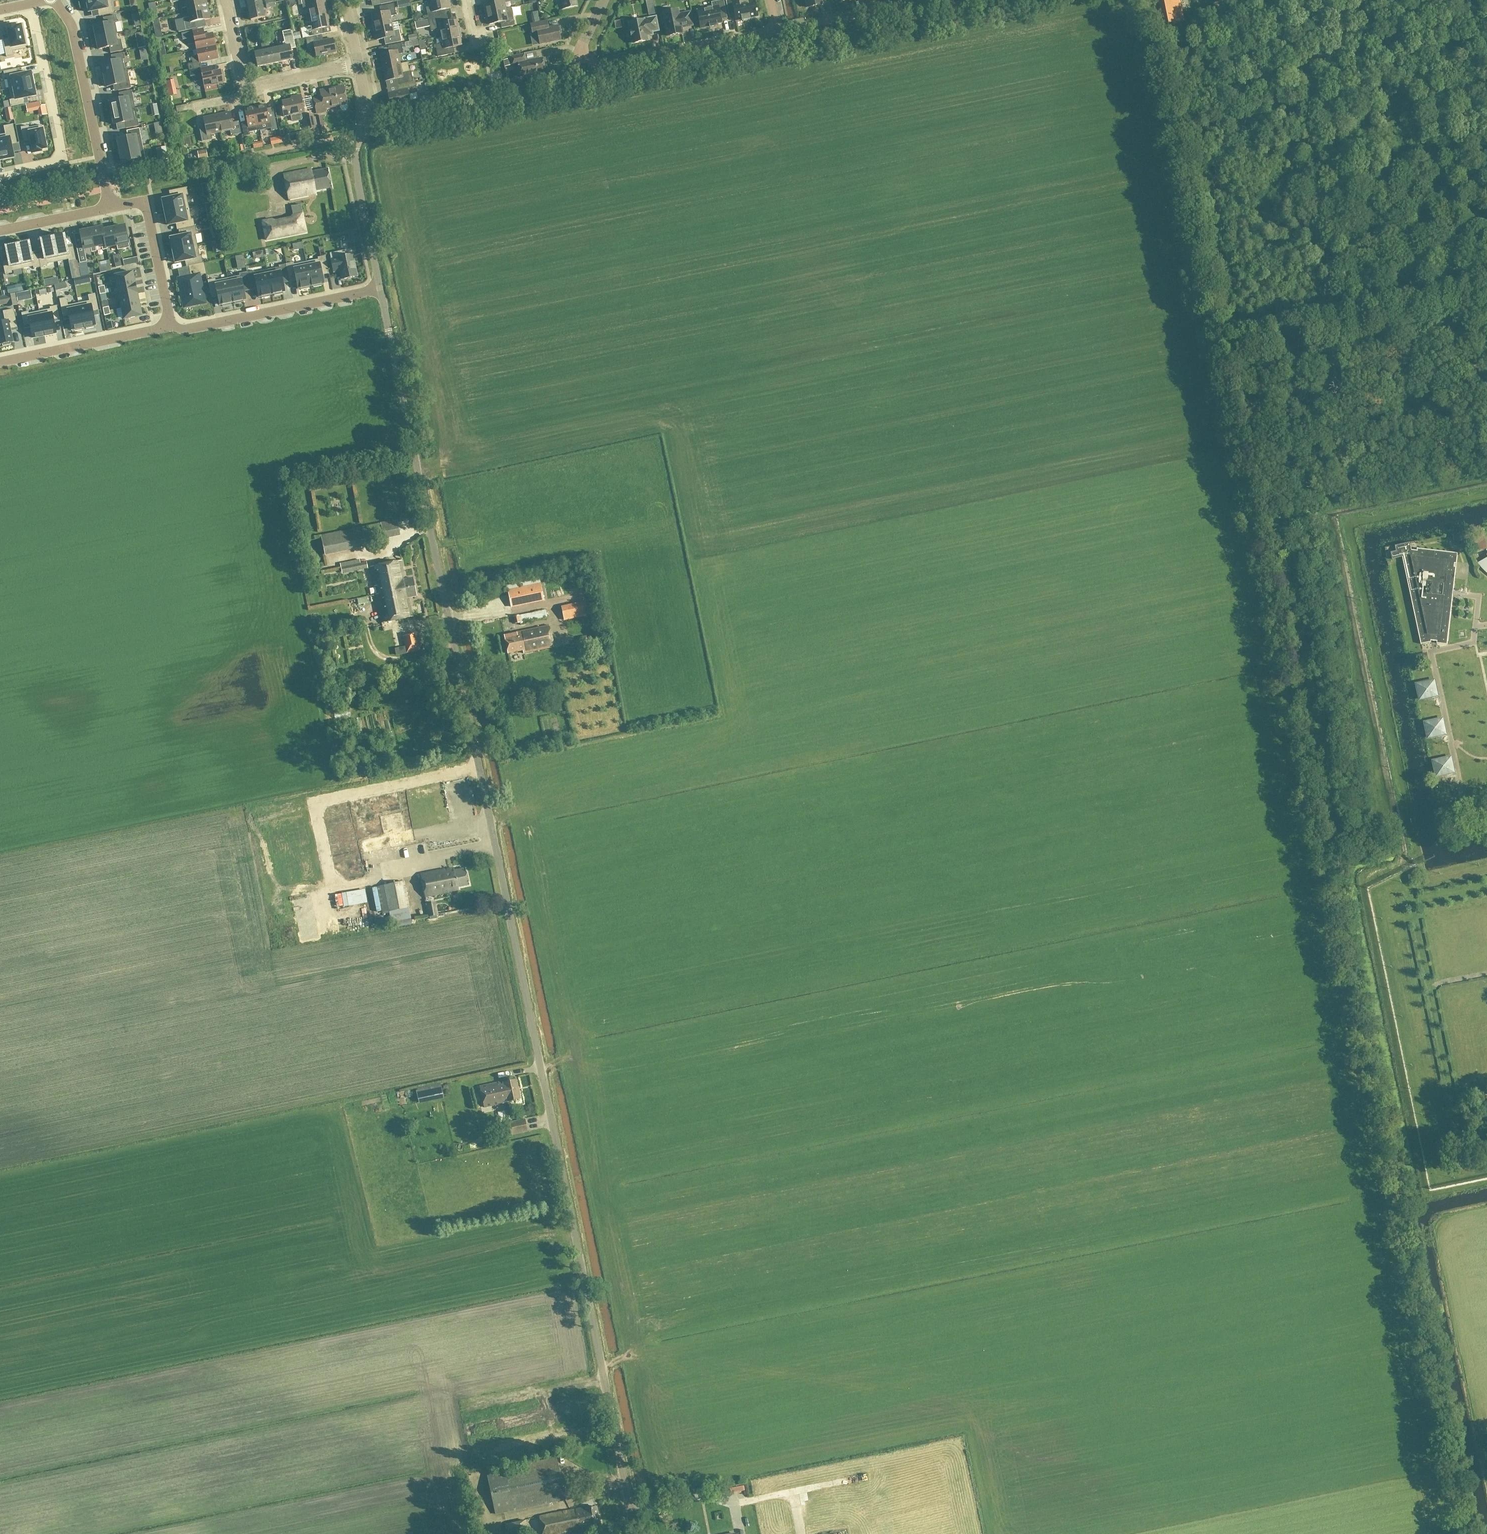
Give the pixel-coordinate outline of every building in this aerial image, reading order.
[(99,17),(113,14),(110,0),(92,0),(86,1),(86,3),(84,3),(86,11),(88,11),(88,13),(96,11),(98,13),(99,16),(99,17)] [(207,9),(205,0),(197,0),(190,1),(190,0),(178,0),(180,9),(186,8),(187,13),(207,9)] [(261,0),(246,0),(248,9),(262,6),(261,0)] [(309,17),(327,14),(324,0),(323,0),(315,2),(315,0),(300,0),(302,9),(308,8),(309,17)] [(430,7),(425,8),(427,20),(442,17),(440,11),(449,9),(447,0),(429,0),(430,7)] [(505,10),(504,4),(509,3),(508,0),(493,0),(483,2),(485,14),(505,10)] [(561,5),(558,6),(559,11),(576,7),(575,0),(560,0),(561,5)] [(757,17),(756,13),(757,13),(756,11),(754,0),(733,4),(732,0),(725,1),(728,17),(734,15),(735,21),(741,20),(742,22),(749,20),(749,18),(757,17)] [(807,8),(822,5),(821,0),(805,0),(807,8)] [(727,18),(723,1),(711,3),(712,7),(702,9),(702,10),(697,11),(700,29),(709,27),(709,28),(716,27),(716,24),(721,23),(720,18),(726,17),(726,19),(727,18)] [(373,28),(391,24),(390,17),(395,16),(393,4),(378,7),(380,13),(371,15),(373,28)] [(264,18),(262,6),(248,9),(250,21),(264,18)] [(194,23),(209,20),(207,9),(187,13),(188,18),(174,21),(176,32),(178,32),(178,33),(196,29),(194,23)] [(507,21),(505,10),(485,14),(488,25),(499,23),(501,29),(513,26),(512,20),(507,21)] [(681,28),(692,26),(689,13),(678,15),(677,10),(662,13),(663,15),(660,15),(662,23),(664,23),(667,37),(682,34),(681,28)] [(306,28),(308,38),(318,36),(322,35),(321,29),(330,27),(327,14),(309,17),(311,27),(306,28)] [(93,27),(96,38),(117,34),(114,23),(117,22),(115,16),(103,19),(104,25),(93,27)] [(446,16),(442,17),(427,20),(429,32),(439,30),(440,37),(458,33),(455,21),(447,22),(446,16)] [(631,39),(632,44),(647,41),(646,35),(651,34),(651,35),(652,35),(651,32),(658,31),(655,18),(648,19),(648,21),(643,22),(643,20),(628,23),(630,30),(627,31),(629,39),(631,39)] [(557,26),(548,28),(547,22),(542,23),(530,25),(532,35),(537,34),(539,46),(560,41),(560,40),(561,40),(559,27),(557,28),(557,26)] [(393,32),(391,24),(373,28),(376,41),(383,39),(384,45),(401,42),(398,31),(393,32)] [(9,39),(2,41),(6,57),(14,56),(13,52),(26,49),(21,26),(15,27),(15,25),(7,27),(8,35),(9,39)] [(196,50),(215,46),(212,34),(204,36),(203,30),(181,34),(182,41),(187,40),(188,46),(195,44),(196,50)] [(278,49),(280,62),(293,60),(290,46),(294,45),(291,31),(282,33),(284,43),(282,44),(283,47),(278,49)] [(460,46),(458,33),(440,37),(442,44),(434,45),(437,57),(454,54),(452,48),(460,46)] [(96,38),(98,50),(109,48),(110,54),(123,51),(120,40),(116,41),(114,35),(117,34),(96,38)] [(335,53),(333,40),(333,39),(319,42),(318,36),(308,38),(305,39),(308,51),(314,49),(316,57),(335,53)] [(166,52),(175,52),(174,41),(166,41),(166,52)] [(381,68),(399,64),(398,55),(402,54),(400,44),(388,46),(390,52),(379,54),(381,68)] [(215,46),(196,50),(197,56),(191,58),(192,64),(187,65),(188,71),(201,68),(200,62),(217,59),(215,46)] [(266,51),(269,65),(280,62),(278,49),(266,51)] [(269,65),(266,51),(254,53),(257,67),(269,65)] [(101,64),(104,76),(127,71),(124,71),(122,60),(125,60),(123,53),(111,56),(112,62),(101,64)] [(541,60),(541,59),(525,62),(523,55),(510,58),(511,65),(517,64),(520,78),(544,73),(544,72),(546,71),(543,60),(541,60)] [(402,63),(405,72),(411,70),(407,61),(402,63)] [(400,85),(408,83),(412,82),(410,72),(401,74),(399,64),(381,68),(384,82),(395,80),(397,85),(400,85)] [(201,68),(188,71),(190,77),(195,76),(196,83),(202,81),(205,92),(216,89),(215,85),(222,83),(220,71),(212,72),(210,66),(201,68)] [(9,90),(33,85),(30,73),(17,75),(16,70),(3,72),(4,78),(6,78),(9,90)] [(104,76),(106,87),(117,85),(118,91),(131,89),(127,71),(104,76)] [(408,83),(400,85),(401,91),(387,94),(390,107),(410,103),(408,95),(416,93),(414,82),(412,82),(408,83)] [(33,85),(9,90),(11,101),(9,102),(10,108),(24,105),(22,99),(35,96),(33,85)] [(321,98),(319,99),(313,100),(316,114),(325,112),(324,109),(339,106),(340,109),(341,111),(343,111),(345,111),(346,110),(347,108),(346,105),(347,104),(343,87),(320,92),(321,98)] [(120,100),(109,102),(111,114),(135,109),(131,91),(118,94),(120,100)] [(301,96),(300,96),(295,97),(295,99),(281,102),(282,109),(281,109),(283,117),(290,116),(291,121),(293,122),(299,121),(298,114),(304,113),(301,96)] [(33,103),(26,105),(27,112),(34,110),(33,103)] [(277,130),(274,118),(268,119),(265,105),(254,107),(259,131),(270,128),(271,131),(277,130)] [(259,131),(254,107),(244,110),(247,124),(241,125),(243,137),(249,136),(249,133),(259,131)] [(135,109),(111,114),(114,125),(124,123),(126,129),(138,126),(137,120),(135,121),(132,110),(135,109)] [(241,134),(238,122),(232,123),(230,112),(216,116),(220,133),(229,131),(230,136),(241,134)] [(312,114),(304,116),(307,131),(315,129),(312,114)] [(210,135),(220,133),(216,116),(202,119),(205,129),(199,130),(202,142),(212,140),(210,135)] [(324,130),(322,116),(316,117),(318,131),(324,130)] [(0,136),(0,153),(2,161),(3,161),(3,160),(13,158),(11,145),(17,144),(13,125),(3,127),(5,135),(0,136)] [(28,126),(20,128),(23,143),(30,141),(33,154),(41,152),(41,150),(46,149),(41,126),(29,128),(28,126)] [(117,140),(119,151),(142,146),(139,129),(126,131),(127,137),(117,140)] [(142,146),(119,151),(121,163),(132,161),(133,167),(146,164),(142,146)] [(206,152),(197,153),(198,160),(207,159),(206,152)] [(307,193),(309,193),(331,188),(327,169),(311,172),(311,169),(283,175),(288,200),(308,196),(307,193)] [(165,213),(188,208),(186,196),(188,195),(186,188),(171,191),(172,198),(162,200),(162,202),(160,203),(162,211),(164,211),(165,213)] [(293,216),(301,214),(300,205),(291,207),(293,216)] [(188,208),(165,213),(165,215),(163,215),(165,224),(167,223),(167,226),(178,224),(179,230),(180,230),(194,227),(193,220),(191,220),(188,208)] [(292,216),(293,218),(272,223),(272,220),(262,222),(266,241),(306,233),(302,214),(292,216)] [(113,229),(116,246),(117,251),(129,248),(124,226),(113,229)] [(194,227),(180,230),(181,235),(180,236),(170,239),(170,240),(168,241),(170,249),(172,249),(172,251),(197,246),(194,235),(196,234),(195,227),(194,227)] [(95,247),(101,246),(102,251),(107,250),(106,248),(103,231),(102,228),(91,230),(95,247)] [(116,246),(113,229),(103,231),(106,248),(116,246)] [(96,252),(95,247),(91,230),(79,232),(81,242),(75,243),(79,264),(86,263),(84,250),(90,248),(91,253),(96,252)] [(53,238),(52,238),(57,262),(68,260),(68,262),(75,260),(73,247),(67,249),(64,234),(56,235),(57,237),(53,238)] [(43,253),(37,255),(40,268),(47,266),(47,264),(57,262),(52,238),(51,238),(41,240),(43,253)] [(18,245),(17,245),(22,269),(33,267),(33,269),(40,268),(37,255),(31,256),(29,243),(18,245)] [(8,261),(2,262),(5,275),(12,274),(11,272),(22,269),(17,245),(16,245),(16,246),(12,246),(12,244),(5,246),(8,261)] [(199,257),(197,246),(172,251),(173,253),(171,253),(173,262),(175,261),(175,263),(185,261),(187,262),(188,267),(203,264),(201,257),(199,257)] [(329,254),(333,273),(340,271),(342,280),(357,277),(351,252),(337,255),(337,252),(329,254)] [(321,284),(323,284),(321,273),(328,272),(325,257),(317,258),(318,260),(306,263),(311,286),(312,286),(313,288),(321,286),(321,284)] [(223,261),(206,263),(207,274),(224,272),(223,261)] [(309,287),(311,286),(306,263),(293,265),(293,263),(286,265),(289,280),(296,279),(298,289),(300,289),(300,291),(309,289),(309,287)] [(184,307),(191,305),(204,303),(199,276),(206,275),(204,264),(203,264),(188,267),(190,277),(178,280),(184,305),(184,307)] [(266,271),(271,295),(273,294),(274,296),(282,294),(282,292),(284,292),(282,282),(289,280),(286,265),(278,266),(279,268),(266,271)] [(269,295),(271,295),(266,271),(254,273),(254,271),(246,273),(250,288),(256,287),(259,297),(261,297),(261,299),(270,297),(269,295)] [(117,287),(134,284),(132,273),(115,276),(117,287)] [(155,273),(147,275),(152,293),(160,291),(155,273)] [(227,279),(232,303),(234,302),(235,304),(243,303),(243,301),(245,300),(243,290),(250,288),(246,273),(239,274),(239,276),(227,279)] [(230,303),(232,303),(227,279),(215,281),(215,279),(207,281),(210,296),(217,295),(219,305),(222,305),(222,307),(231,305),(230,303)] [(73,281),(59,284),(60,290),(74,287),(73,281)] [(117,287),(119,298),(137,294),(134,284),(117,287)] [(89,302),(78,304),(83,328),(85,327),(86,329),(93,328),(93,326),(95,326),(92,313),(98,311),(95,294),(88,296),(89,302)] [(137,294),(119,298),(121,309),(139,305),(137,294)] [(6,297),(6,298),(8,304),(8,307),(16,305),(14,295),(6,297)] [(66,298),(59,300),(63,319),(69,317),(71,330),(74,330),(74,332),(81,330),(81,328),(83,328),(78,304),(67,306),(66,298)] [(111,310),(120,308),(118,301),(109,304),(111,310)] [(139,305),(121,309),(124,320),(141,316),(139,305)] [(50,310),(39,312),(44,336),(45,336),(56,334),(53,321),(59,320),(56,306),(49,308),(50,310)] [(2,345),(2,347),(11,345),(10,343),(13,343),(10,330),(17,328),(13,310),(3,312),(4,320),(0,321),(0,345),(2,345)] [(28,312),(21,314),(24,327),(30,326),(32,339),(43,336),(44,336),(39,312),(28,314),(28,312)] [(383,529),(386,538),(401,533),(399,524),(383,529)] [(326,553),(367,545),(364,533),(323,542),(326,553)] [(1474,539),(1476,552),(1486,550),(1486,548),(1484,537),(1474,539)] [(1436,645),(1446,646),(1457,554),(1417,549),(1416,549),(1417,551),(1411,551),(1410,543),(1394,546),(1396,552),(1390,553),(1392,560),(1401,558),(1420,647),(1430,644),(1430,643),(1436,643),(1436,645)] [(1479,562),(1481,564),(1483,566),(1485,569),(1486,571),(1486,557),(1479,562)] [(379,595),(413,587),(411,578),(404,579),(401,561),(370,567),(373,586),(377,586),(378,594),(379,595)] [(366,563),(340,568),(342,574),(367,569),(366,563)] [(511,607),(543,600),(540,584),(508,591),(511,607)] [(379,595),(378,594),(375,595),(381,623),(412,616),(408,598),(415,597),(413,587),(379,595)] [(564,618),(589,616),(588,602),(563,604),(564,618)] [(541,620),(549,618),(547,610),(539,612),(541,620)] [(521,632),(503,636),(507,654),(523,651),(524,654),(553,647),(548,626),(521,631),(521,632)] [(416,634),(403,636),(406,653),(419,651),(416,634)] [(1414,683),(1418,701),(1438,697),(1434,679),(1414,683)] [(1423,722),(1427,739),(1447,735),(1443,717),(1423,722)] [(1431,760),(1434,778),(1455,774),(1451,756),(1431,760)] [(360,838),(384,835),(383,822),(359,826),(360,838)] [(445,862),(421,864),(422,870),(445,868),(445,862)] [(448,869),(421,874),(425,897),(448,892),(458,890),(457,888),(468,885),(465,869),(454,871),(453,869),(448,870),(448,869)] [(412,922),(404,882),(384,886),(393,926),(412,922)] [(442,903),(452,902),(451,893),(441,895),(442,903)] [(501,1082),(479,1087),(484,1108),(506,1103),(506,1102),(520,1099),(516,1080),(502,1083),(501,1082)] [(419,1104),(443,1099),(440,1084),(416,1089),(419,1104)] [(510,1110),(499,1113),(501,1123),(512,1121),(510,1110)] [(524,1119),(508,1123),(511,1135),(527,1131),(524,1119)] [(556,1457),(486,1472),(495,1514),(565,1499),(556,1457)] [(539,1517),(543,1533),(558,1533),(579,1530),(579,1529),(600,1525),(596,1507),(586,1509),(586,1507),(539,1517)] [(505,1524),(507,1533),(527,1533),(525,1521),(505,1524)]
